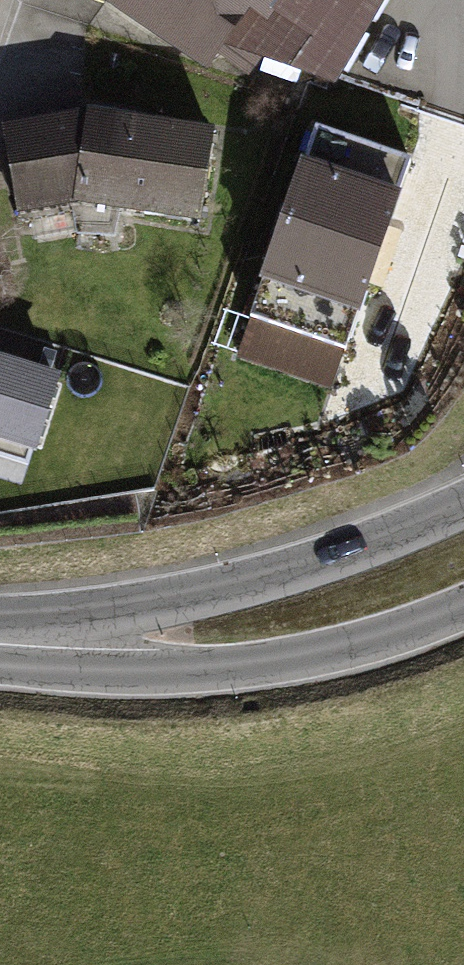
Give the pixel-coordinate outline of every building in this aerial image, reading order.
[(239,81),(291,0),(111,0),(239,81)] [(95,109),(3,122),(25,211),(84,200),(95,109)] [(219,126),(95,109),(84,200),(208,220),(219,126)] [(421,160),(310,128),(281,226),(392,258),(421,160)] [(392,258),(281,226),(250,330),(361,363),(392,258)] [(0,358),(0,443),(36,454),(59,375),(0,358)]
